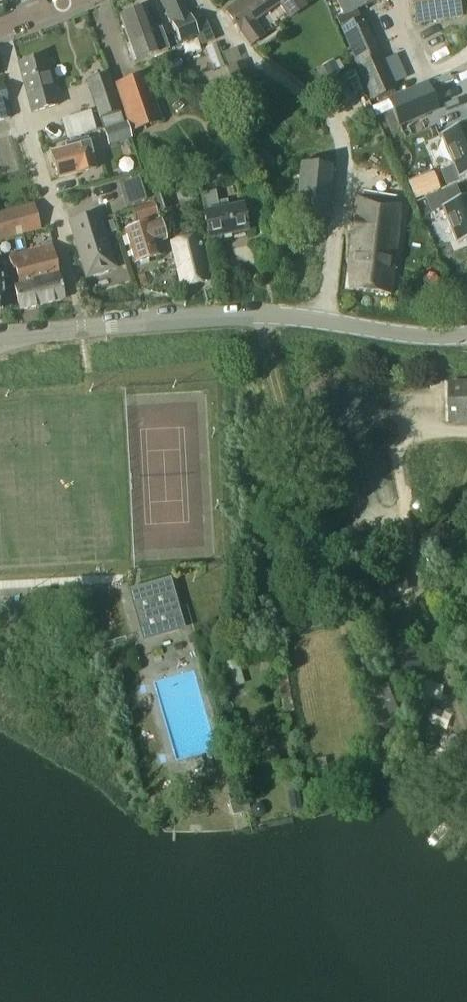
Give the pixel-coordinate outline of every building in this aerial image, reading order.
[(180,44),(198,36),(202,45),(213,40),(204,20),(194,24),(193,25),(183,0),(161,0),(180,44)] [(226,12),(233,22),(232,23),(234,26),(235,25),(250,46),(264,36),(254,22),(279,5),(289,19),(306,7),(302,0),(243,0),(226,12)] [(341,29),(361,20),(356,11),(380,0),(336,0),(343,16),(336,19),(341,29)] [(463,16),(460,0),(412,0),(416,24),(463,16)] [(144,9),(120,17),(129,44),(126,45),(132,63),(147,58),(159,54),(164,52),(158,36),(153,37),(144,9)] [(363,19),(361,20),(341,29),(374,101),(396,91),(363,19)] [(31,113),(57,106),(44,57),(18,65),(31,113)] [(333,61),(323,67),(329,78),(340,72),(339,71),(335,63),(333,61)] [(100,120),(120,113),(107,75),(87,82),(100,120)] [(130,131),(161,121),(146,76),(115,86),(130,131)] [(225,90),(234,87),(232,80),(223,84),(225,90)] [(426,84),(388,100),(400,127),(437,111),(426,84)] [(5,104),(0,105),(0,122),(9,119),(5,104)] [(67,140),(96,131),(90,112),(61,121),(67,140)] [(127,124),(105,131),(110,147),(131,140),(127,124)] [(441,136),(453,167),(441,173),(446,185),(466,177),(466,125),(441,136)] [(58,180),(96,170),(87,139),(65,145),(66,150),(51,154),(58,180)] [(328,223),(333,166),(302,164),(297,220),(328,223)] [(146,203),(139,179),(119,185),(125,209),(146,203)] [(426,199),(432,214),(443,210),(456,246),(466,241),(466,198),(460,201),(455,188),(426,199)] [(215,193),(200,195),(204,214),(210,241),(247,233),(242,208),(229,210),(227,201),(217,203),(215,193)] [(152,198),(157,213),(170,209),(166,194),(152,198)] [(356,198),(346,289),(391,294),(399,226),(411,228),(412,213),(400,212),(401,205),(356,198)] [(160,256),(156,244),(166,241),(158,215),(157,216),(153,204),(134,210),(139,227),(124,232),(135,264),(160,256)] [(39,230),(33,205),(0,214),(0,241),(39,230)] [(108,269),(113,267),(97,216),(71,224),(87,276),(93,274),(94,277),(108,272),(108,269)] [(182,288),(209,281),(199,237),(171,243),(182,288)] [(30,270),(38,306),(64,299),(51,246),(27,252),(30,266),(27,266),(30,270)] [(19,310),(38,306),(30,270),(27,266),(30,266),(27,252),(9,257),(12,271),(14,271),(20,287),(14,288),(19,310)] [(144,274),(138,277),(141,286),(147,284),(144,274)] [(466,422),(466,383),(450,384),(451,423),(466,422)] [(379,598),(409,590),(405,579),(376,587),(379,598)] [(143,636),(181,626),(171,590),(133,601),(143,636)] [(237,657),(220,661),(226,683),(243,679),(237,657)] [(390,687),(382,690),(385,699),(391,715),(399,712),(393,696),(390,687)] [(298,791),(289,792),(292,811),(301,810),(298,791)] [(239,800),(229,803),(233,815),(243,813),(250,810),(247,798),(239,800)] [(254,805),(251,810),(253,815),(257,817),(262,816),(264,812),(263,807),(259,804),(254,805)]
